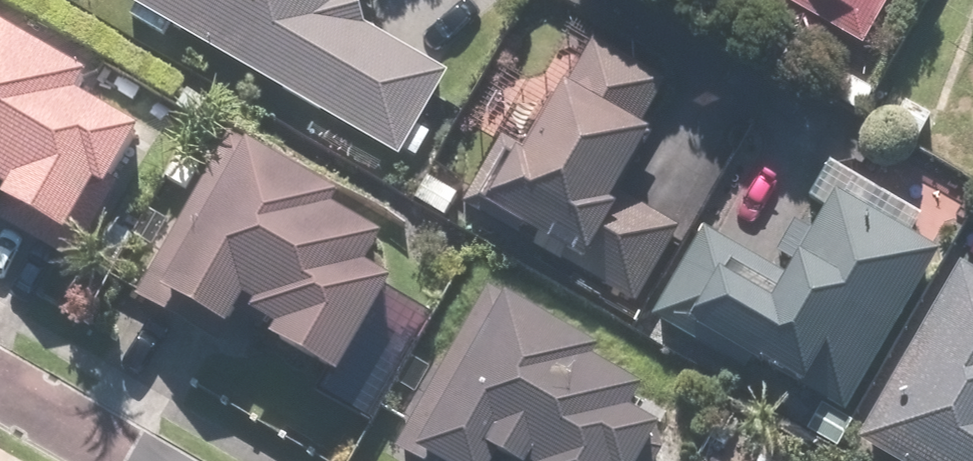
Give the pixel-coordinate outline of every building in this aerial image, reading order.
[(350,0),(116,0),(111,10),(392,166),(440,79),(354,31),(350,0)] [(856,43),(882,0),(784,0),(856,43)] [(0,47),(0,222),(55,252),(82,200),(89,203),(122,142),(62,110),(74,87),(0,47)] [(638,139),(663,89),(589,52),(562,105),(542,95),(511,157),(488,145),(450,221),(641,316),(684,230),(618,197),(645,142),(638,139)] [(328,198),(222,141),(130,313),(209,356),(232,313),(242,319),(234,335),(254,346),(246,361),(319,400),(377,293),(354,281),(371,249),(316,219),(328,198)] [(765,273),(699,237),(650,327),(837,428),(934,249),(908,234),(918,216),(824,165),(765,273)] [(966,278),(951,271),(854,445),(882,460),(972,460),(972,265),(966,278)] [(479,297),(398,460),(639,460),(649,441),(615,424),(628,397),(576,371),(587,350),(479,297)]
